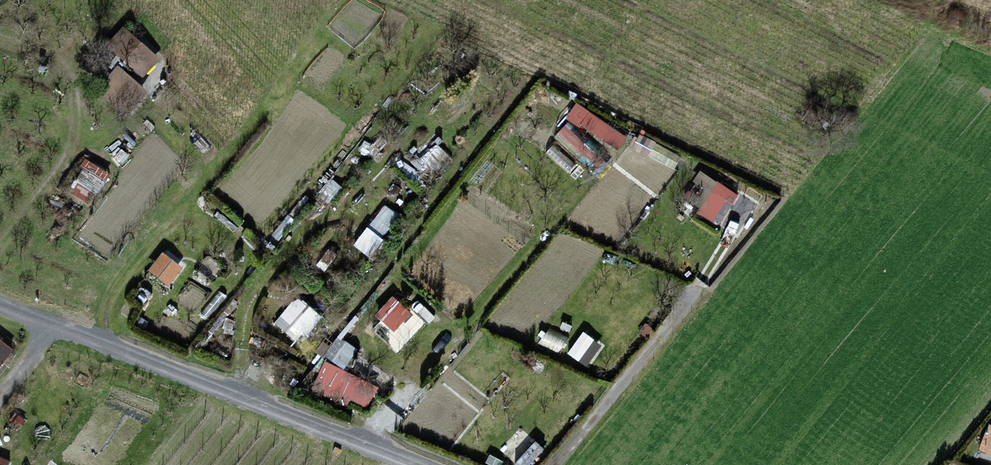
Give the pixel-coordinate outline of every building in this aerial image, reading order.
[(157,58),(122,28),(107,46),(142,76),(157,58)] [(146,92),(117,68),(100,89),(129,113),(146,92)] [(624,137),(576,106),(568,118),(580,126),(581,124),(617,147),(624,137)] [(735,194),(699,172),(693,182),(697,184),(689,197),(705,208),(702,211),(718,221),(735,194)] [(354,240),(369,252),(401,215),(387,202),(354,240)] [(180,269),(162,255),(150,270),(169,284),(180,269)] [(408,313),(393,299),(378,315),(393,329),(408,313)] [(314,314),(298,300),(277,324),(294,338),(314,314)] [(565,338),(550,330),(543,343),(558,351),(565,338)] [(599,346),(583,335),(570,354),(586,365),(599,346)] [(350,362),(353,339),(332,336),(328,358),(350,362)] [(0,345),(0,363),(9,352),(0,345)] [(373,388),(325,366),(314,390),(346,404),(349,398),(365,405),(373,388)] [(989,427),(981,450),(990,453),(990,428),(989,427)] [(11,458),(0,454),(0,464),(8,464),(11,458)]
